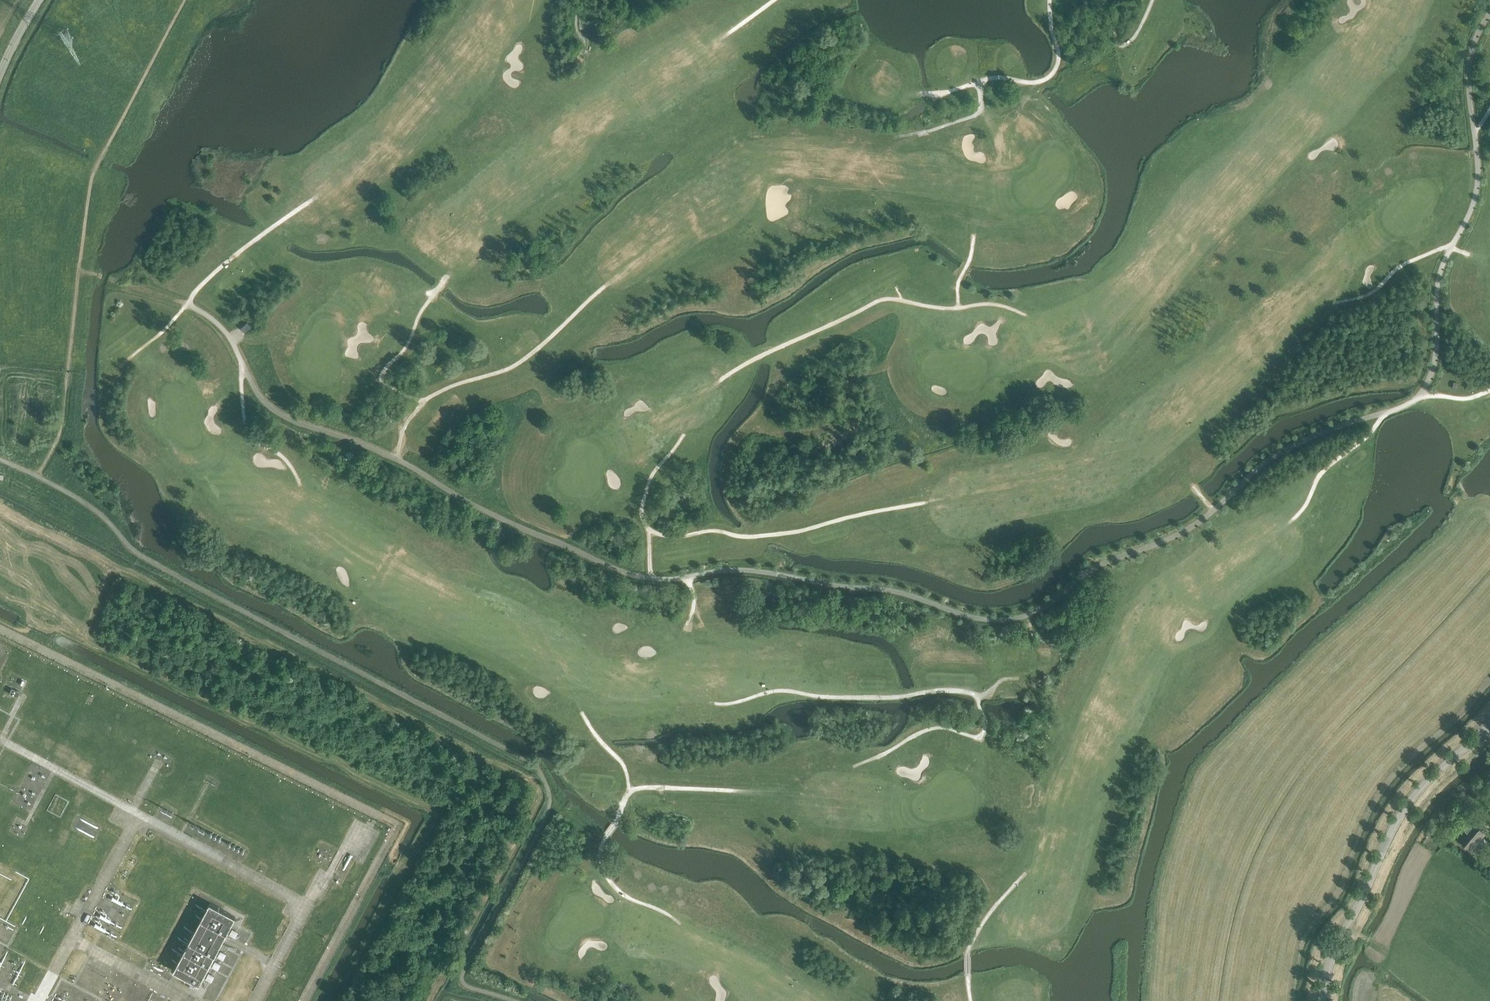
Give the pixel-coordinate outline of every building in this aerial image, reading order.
[(17,697),(19,692),(11,688),(9,693),(17,697)] [(1456,837),(1471,850),(1471,849),(1477,854),(1486,844),(1480,838),(1488,830),(1473,818),(1456,837)] [(214,982),(217,976),(209,972),(213,966),(221,970),(223,964),(216,960),(218,956),(226,960),(229,954),(221,950),(230,934),(238,938),(241,932),(233,928),(238,919),(212,904),(175,973),(201,987),(206,978),(214,982)] [(1,1000),(11,1000),(15,995),(0,987),(0,1000),(1,1000)]
